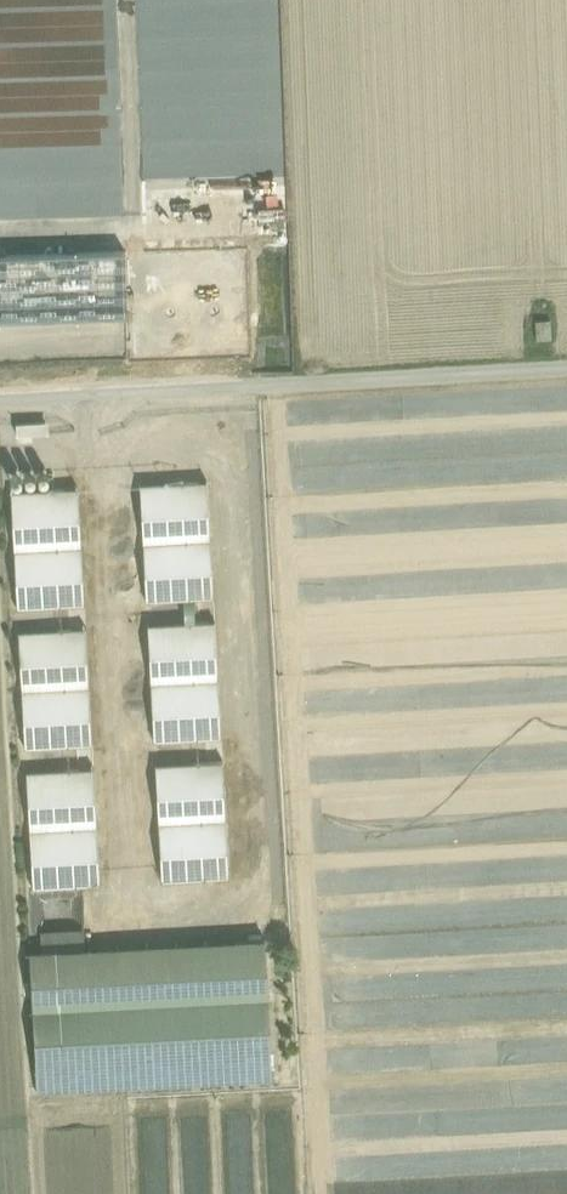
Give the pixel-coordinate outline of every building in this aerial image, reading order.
[(137,247),(0,252),(0,317),(139,312),(137,247)] [(532,313),(534,337),(555,335),(553,311),(532,313)] [(112,338),(114,361),(135,360),(133,336),(112,338)] [(51,478),(51,476),(51,474),(50,473),(48,472),(46,471),(45,472),(43,473),(42,474),(42,476),(42,478),(43,480),(45,481),(47,481),(48,481),(50,479),(51,478)] [(37,479),(38,477),(37,475),(36,473),(35,472),(33,472),(31,472),(30,473),(29,475),(28,477),(29,479),(30,480),(31,481),(33,482),(35,481),(36,480),(37,479)] [(21,482),(23,480),(23,477),(23,476),(22,474),(20,473),(18,473),(16,473),(15,475),(14,476),(14,478),(14,480),(16,481),(17,482),(19,482),(21,482)] [(207,479),(141,483),(147,600),(214,597),(207,479)] [(78,487),(12,490),(18,607),(85,604),(78,487)] [(215,619),(148,623),(155,740),(221,736),(215,619)] [(86,626),(19,630),(26,747),(92,743),(86,626)] [(223,759),(156,763),(163,880),(229,876),(223,759)] [(94,766),(27,770),(34,887),(100,883),(94,766)] [(265,937),(30,950),(37,1093),(272,1080),(265,937)]
